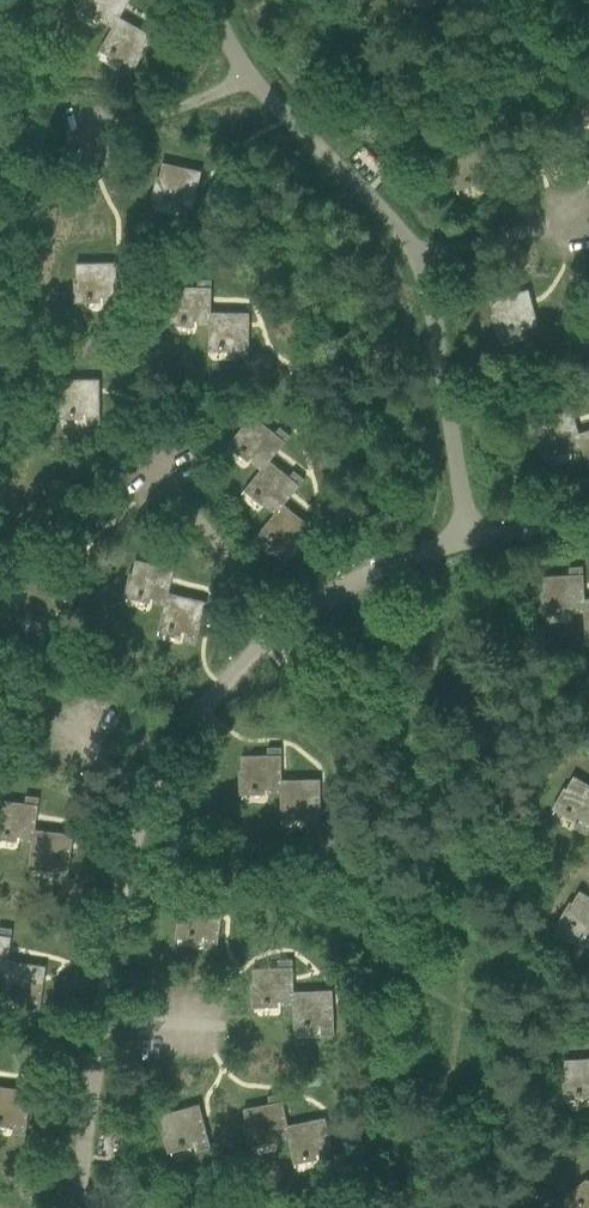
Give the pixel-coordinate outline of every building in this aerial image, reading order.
[(120,17),(127,6),(130,0),(84,0),(77,14),(78,14),(82,6),(91,11),(90,12),(94,14),(94,13),(104,18),(103,21),(113,27),(114,28),(120,17)] [(416,5),(429,8),(431,0),(418,0),(416,5)] [(114,28),(113,27),(98,54),(99,55),(103,46),(112,51),(111,53),(115,55),(116,53),(126,59),(120,69),(132,75),(148,47),(154,36),(120,17),(114,28)] [(486,143),(448,153),(458,194),(459,194),(457,185),(466,182),(467,184),(471,183),(470,181),(482,178),(485,189),(497,186),(489,153),(486,143)] [(163,163),(154,205),(155,205),(157,196),(166,198),(166,200),(170,200),(171,199),(182,201),(180,212),(192,215),(199,185),(202,172),(163,163)] [(117,263),(77,264),(78,307),(79,307),(79,297),(88,297),(88,299),(93,298),(93,297),(104,297),(105,308),(118,307),(117,277),(117,263)] [(198,324),(210,325),(211,325),(211,312),(212,280),(199,280),(199,287),(172,287),(171,330),(172,330),(173,320),(182,321),(182,322),(186,322),(186,321),(198,321),(198,324)] [(491,300),(502,342),(503,341),(500,332),(510,330),(510,331),(514,330),(514,329),(525,325),(528,336),(540,333),(532,301),(529,290),(491,300)] [(211,325),(210,325),(209,356),(211,356),(211,346),(220,346),(220,348),(224,348),(224,346),(236,346),(236,358),(249,358),(250,313),(211,312),(211,325)] [(60,380),(61,423),(62,423),(62,413),(71,413),(71,415),(75,415),(75,413),(87,413),(87,424),(100,424),(100,379),(60,380)] [(570,449),(582,446),(583,445),(579,434),(575,417),(570,403),(558,407),(560,414),(534,421),(547,463),(548,463),(545,453),(554,451),(555,452),(559,451),(558,449),(569,446),(570,449)] [(270,461),(290,436),(280,428),(276,433),(255,417),(228,450),(229,451),(235,443),(242,449),(241,451),(244,453),(245,452),(254,459),(252,462),(262,470),(270,461)] [(579,434),(583,445),(582,446),(588,469),(588,431),(579,434)] [(266,506),(276,513),(276,514),(284,504),(284,505),(305,479),(295,471),(290,477),(270,461),(262,470),(242,494),(243,494),(249,487),(256,493),(255,494),(258,497),(259,496),(269,503),(266,506)] [(276,514),(276,513),(256,537),(257,538),(263,530),(271,537),(270,538),(273,540),(274,539),(283,547),(276,555),(286,563),(314,529),(284,505),(284,504),(276,514)] [(168,593),(169,593),(177,561),(164,558),(162,566),(136,560),(126,602),(127,602),(130,593),(139,595),(139,597),(143,597),(143,596),(154,599),(153,602),(165,605),(166,605),(168,593)] [(572,612),(584,612),(585,612),(584,599),(585,599),(584,586),(583,567),(570,568),(570,575),(544,577),(547,620),(548,620),(547,610),(557,610),(557,611),(561,611),(561,609),(572,609),(572,612)] [(44,628),(56,631),(66,588),(28,579),(18,621),(19,621),(21,612),(30,614),(30,616),(34,616),(34,615),(46,618),(44,628)] [(166,605),(165,605),(158,635),(159,635),(161,626),(170,628),(170,629),(174,630),(174,629),(186,632),(184,642),(196,645),(206,602),(169,593),(168,593),(166,605)] [(269,793),(281,792),(282,792),(281,780),(282,780),(281,748),(268,748),(268,755),(242,756),(243,799),(244,799),(243,789),(253,789),(253,791),(257,791),(257,789),(269,789),(269,793)] [(574,776),(553,814),(554,814),(559,806),(567,811),(566,812),(570,814),(571,813),(581,819),(576,828),(587,835),(588,831),(588,785),(574,776)] [(282,792),(281,792),(282,823),(283,823),(282,814),(292,813),(292,815),(296,815),(296,813),(308,813),(308,824),(321,824),(320,779),(282,780),(281,780),(282,792)] [(36,830),(40,798),(27,796),(26,803),(0,800),(0,834),(6,834),(5,836),(10,837),(10,835),(21,837),(21,840),(33,842),(34,842),(35,830),(36,830)] [(34,842),(33,842),(29,872),(30,872),(31,863),(41,864),(40,866),(45,866),(45,865),(56,866),(55,877),(68,879),(74,835),(36,830),(35,830),(34,842)] [(558,928),(559,928),(564,920),(572,925),(571,926),(575,929),(575,927),(585,933),(580,943),(588,948),(588,896),(580,891),(558,928)] [(184,900),(178,942),(179,943),(181,933),(190,935),(190,936),(194,937),(194,935),(206,937),(204,948),(217,950),(224,905),(184,900)] [(5,973),(6,973),(8,961),(13,929),(0,927),(0,972),(5,973)] [(282,1005),(294,1004),(294,992),(293,960),(280,960),(280,968),(254,969),(256,1012),(257,1012),(256,1003),(266,1002),(266,1004),(270,1003),(270,1002),(282,1001),(282,1005)] [(6,973),(5,973),(1,1004),(2,1004),(3,994),(13,996),(13,997),(17,998),(17,996),(29,998),(27,1009),(40,1011),(46,967),(8,961),(6,973)] [(333,990),(294,992),(294,1004),(295,1035),(296,1035),(296,1025),(306,1025),(306,1027),(310,1026),(310,1025),(321,1024),(322,1035),(335,1035),(333,990)] [(568,1103),(569,1103),(568,1094),(577,1093),(577,1095),(582,1094),(581,1093),(588,1092),(588,1059),(565,1060),(568,1103)] [(0,1087),(0,1122),(3,1123),(3,1121),(14,1122),(13,1133),(26,1135),(31,1091),(0,1087)] [(287,1126),(288,1126),(282,1094),(269,1096),(270,1104),(244,1109),(253,1151),(254,1151),(252,1142),(261,1140),(262,1142),(266,1141),(265,1139),(277,1137),(278,1140),(289,1138),(290,1138),(287,1126)] [(200,1105),(161,1115),(173,1157),(173,1156),(171,1147),(180,1145),(181,1146),(185,1145),(184,1144),(196,1140),(199,1151),(211,1148),(200,1105)] [(326,1118),(288,1126),(287,1126),(290,1138),(289,1138),(295,1168),(296,1168),(295,1159),(304,1157),(304,1158),(308,1157),(308,1156),(320,1153),(322,1164),(335,1162),(326,1118)] [(566,1199),(574,1194),(580,1201),(579,1202),(581,1206),(582,1205),(585,1207),(588,1207),(588,1181),(566,1199)]
